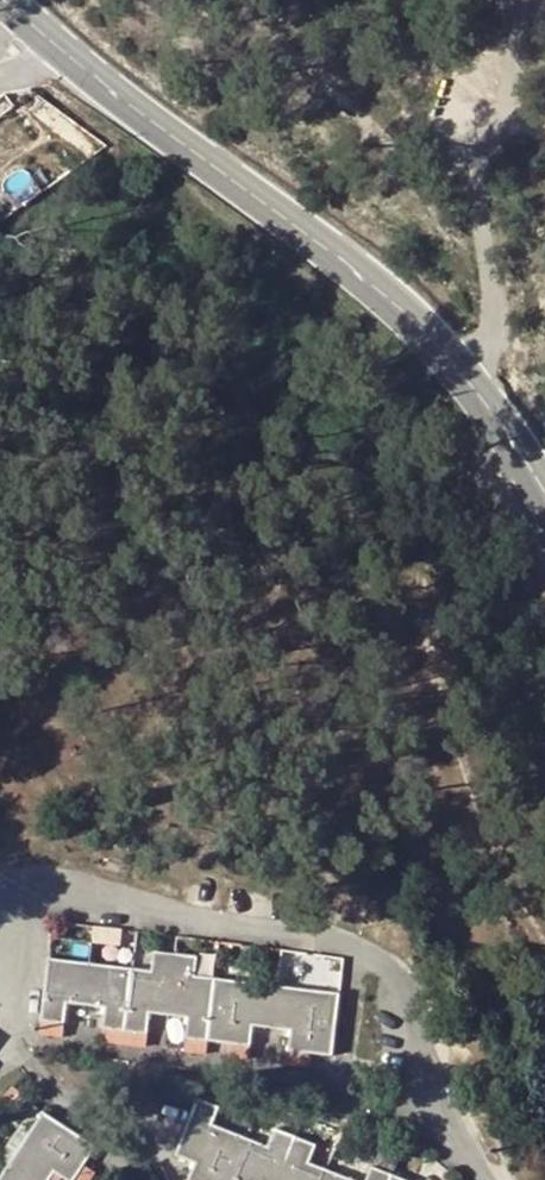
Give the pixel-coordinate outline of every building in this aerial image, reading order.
[(151,954),(149,971),(131,969),(89,965),(48,961),(39,1035),(63,1037),(64,1008),(83,1009),(103,1010),(100,1042),(122,1044),(143,1046),(146,1016),(165,1018),(186,1020),(183,1051),(206,1054),(207,1041),(229,1044),(227,1056),(248,1059),(252,1027),(272,1029),(290,1031),(287,1063),(309,1065),(311,1053),(333,1055),(339,994),(277,987),(215,980),(195,978),(197,960),(173,957),(151,954)] [(316,1149),(296,1141),(275,1131),(268,1147),(249,1141),(214,1128),(221,1109),(198,1100),(174,1156),(194,1165),(187,1179),(348,1179),(330,1172),(310,1163),(316,1149)] [(56,1173),(67,1179),(86,1179),(92,1170),(84,1164),(95,1147),(88,1143),(41,1114),(8,1166),(0,1179),(52,1179),(56,1173)] [(392,1177),(372,1168),(367,1179),(400,1179),(392,1177)]
